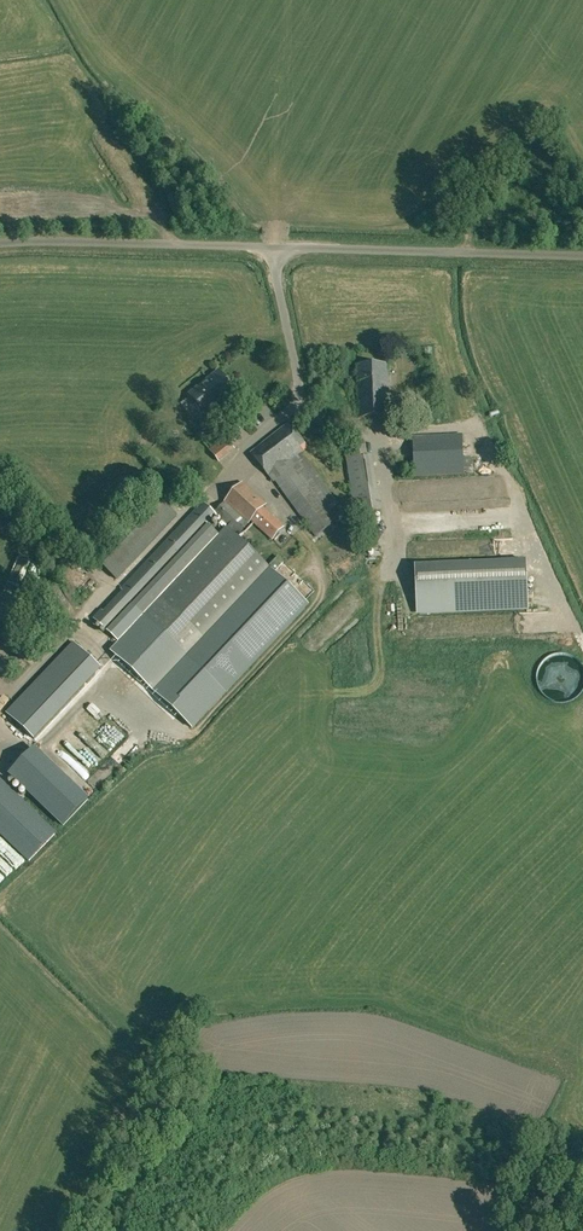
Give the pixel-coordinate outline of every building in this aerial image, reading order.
[(388,364),(356,365),(359,417),(390,416),(388,364)] [(211,411),(220,404),(227,398),(225,396),(233,389),(218,371),(189,394),(202,410),(195,417),(205,430),(218,420),(211,411)] [(275,480),(316,536),(345,514),(299,453),(307,447),(290,422),(283,427),(252,452),(273,482),(275,480)] [(471,457),(463,457),(462,434),(413,437),(414,475),(464,473),(463,467),(471,467),(471,457)] [(355,516),(381,512),(374,468),(372,456),(367,457),(363,435),(344,439),(346,451),(345,451),(355,516)] [(237,445),(219,456),(223,461),(240,451),(237,445)] [(432,480),(432,495),(481,495),(481,479),(432,480)] [(266,505),(242,482),(225,501),(248,523),(251,521),(262,509),(266,505)] [(161,501),(101,565),(114,577),(116,580),(177,515),(161,500),(161,501)] [(101,610),(93,618),(108,632),(119,642),(144,616),(219,535),(209,525),(218,516),(214,513),(203,502),(121,589),(123,591),(103,612),(101,610)] [(224,502),(214,513),(238,534),(248,523),(224,502)] [(283,529),(262,509),(251,521),(273,541),(283,529)] [(119,642),(111,651),(155,693),(188,658),(272,569),(227,527),(219,535),(144,616),(119,642)] [(416,564),(418,611),(527,606),(525,560),(416,564)] [(188,658),(155,693),(193,729),(226,694),(310,605),(272,569),(188,658)] [(102,668),(73,641),(5,713),(34,740),(102,668)] [(91,704),(93,696),(86,695),(84,703),(91,704)]
